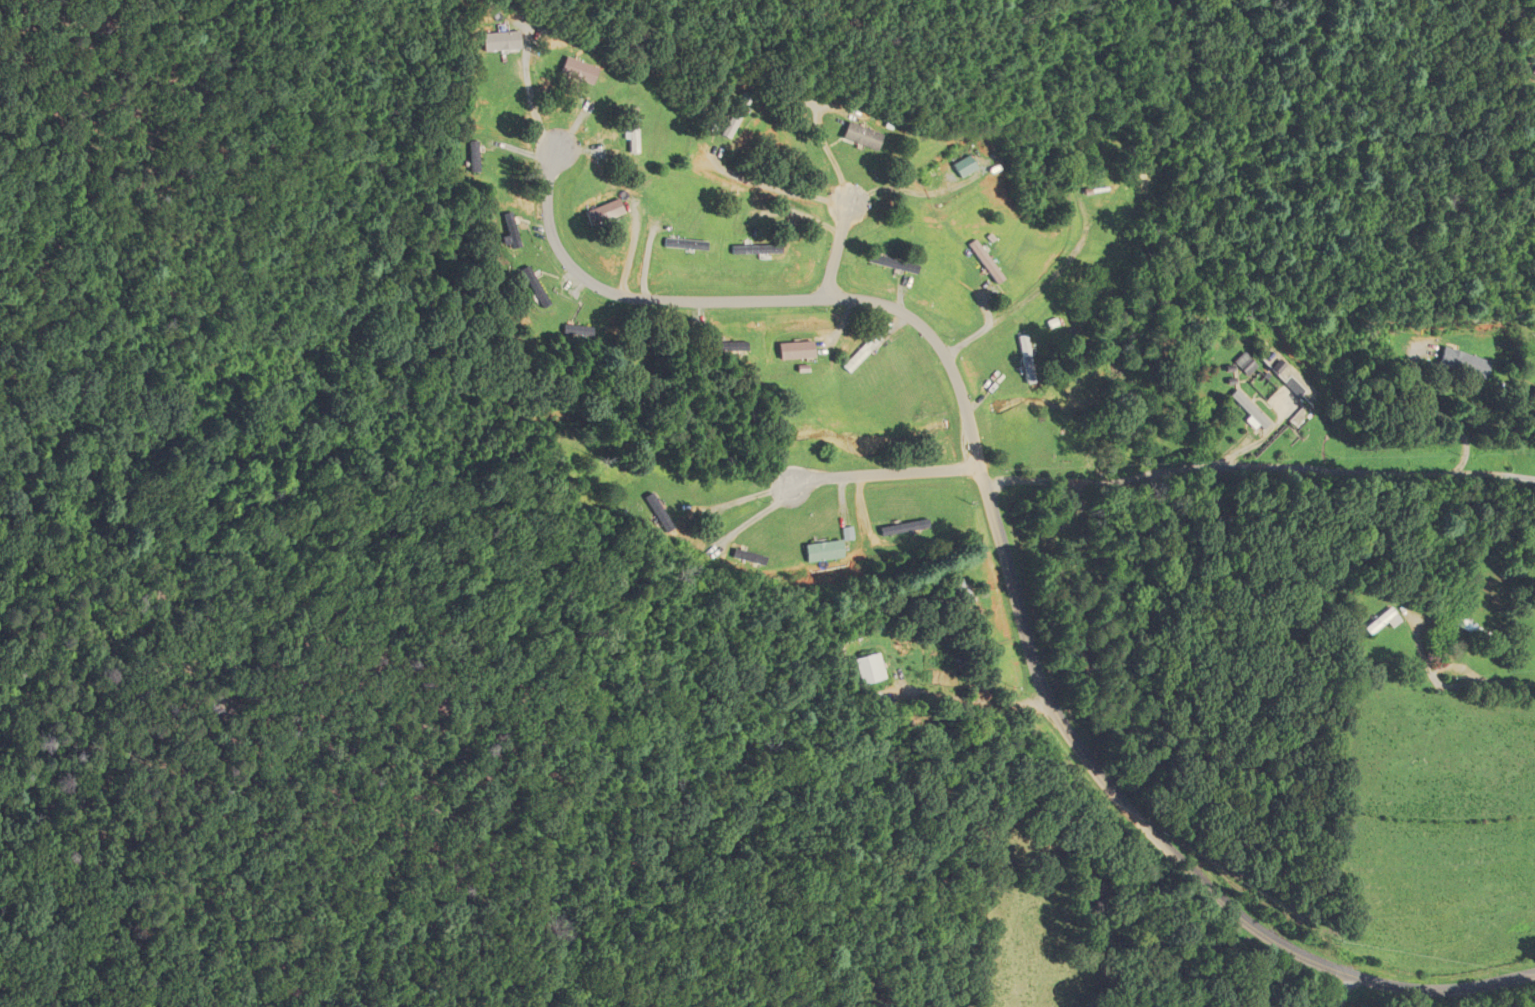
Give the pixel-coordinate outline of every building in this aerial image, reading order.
[(481,51),(519,51),(519,32),(481,32),(481,51)] [(587,86),(594,68),(564,57),(557,74),(587,86)] [(721,135),(729,139),(746,108),(737,104),(721,135)] [(641,153),(639,114),(628,114),(630,153),(641,153)] [(843,139),(878,151),(884,134),(848,122),(843,139)] [(467,141),(467,172),(478,172),(478,141),(467,141)] [(956,164),(964,177),(980,168),(973,155),(956,164)] [(580,223),(585,232),(631,209),(626,201),(580,223)] [(504,216),(505,237),(502,237),(502,247),(517,247),(517,216),(504,216)] [(669,247),(710,251),(711,241),(670,237),(669,247)] [(1009,278),(983,237),(974,243),(999,284),(1009,278)] [(778,255),(778,246),(734,246),(734,255),(778,255)] [(871,263),(915,274),(918,264),(873,253),(871,263)] [(596,335),(596,326),(564,327),(564,336),(596,335)] [(847,367),(856,375),(889,341),(881,333),(847,367)] [(1025,338),(1030,384),(1038,383),(1036,367),(1037,367),(1033,337),(1025,338)] [(752,344),(720,344),(720,353),(752,353),(752,344)] [(818,344),(784,344),(784,361),(818,361),(818,344)] [(1492,360),(1444,346),(1438,365),(1487,379),(1492,360)] [(1261,368),(1248,354),(1238,364),(1251,377),(1261,368)] [(1234,396),(1268,431),(1274,424),(1240,390),(1234,396)] [(892,539),(939,531),(937,521),(890,529),(892,539)] [(853,560),(851,542),(815,547),(818,565),(853,560)] [(1364,628),(1370,636),(1388,621),(1393,627),(1400,621),(1389,607),(1364,628)] [(1501,638),(1460,618),(1456,625),(1497,646),(1501,638)] [(864,686),(888,679),(881,652),(856,660),(864,686)]
